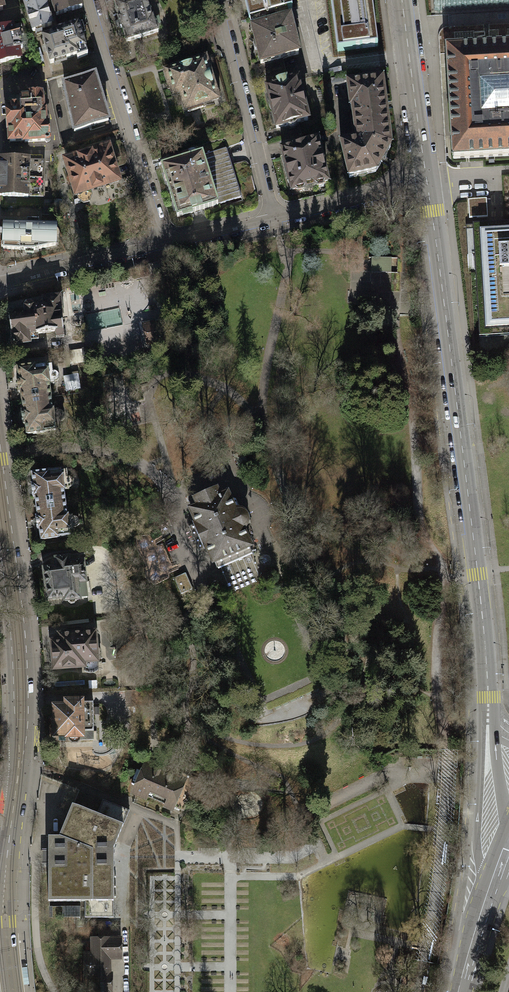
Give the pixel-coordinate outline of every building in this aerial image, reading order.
[(6,0),(0,0),(0,13),(9,11),(6,0)] [(25,9),(47,3),(46,0),(22,0),(25,9)] [(53,15),(80,7),(78,0),(49,0),(53,15)] [(112,5),(124,42),(156,32),(146,0),(130,0),(112,5)] [(286,8),(290,8),(288,0),(243,0),(247,18),(286,8)] [(335,51),(376,46),(370,0),(328,0),(335,51)] [(434,12),(508,8),(508,0),(433,0),(434,12)] [(53,24),(47,3),(25,9),(31,30),(53,24)] [(286,8),(247,18),(258,63),(296,54),(286,8)] [(0,29),(0,63),(18,59),(16,49),(20,48),(17,36),(21,34),(18,24),(0,29)] [(55,36),(42,40),(50,67),(78,58),(79,59),(89,56),(79,25),(54,33),(55,36)] [(447,50),(453,159),(508,156),(508,46),(447,50)] [(203,59),(161,72),(166,89),(170,88),(171,93),(179,90),(185,112),(201,107),(200,104),(215,99),(203,59)] [(96,75),(62,85),(73,134),(111,123),(96,75)] [(297,79),(264,88),(274,128),(307,120),(297,79)] [(346,84),(356,141),(388,145),(380,80),(346,84)] [(8,107),(5,107),(8,146),(22,145),(23,147),(50,145),(51,143),(52,140),(51,140),(50,125),(48,125),(48,111),(45,111),(44,96),(27,96),(27,98),(20,98),(20,102),(10,102),(8,104),(8,107)] [(315,140),(279,149),(290,192),(326,182),(315,140)] [(373,172),(388,145),(356,141),(339,145),(346,178),(373,172)] [(111,145),(63,160),(75,198),(122,183),(111,145)] [(203,154),(204,155),(219,203),(242,196),(227,147),(203,154)] [(220,208),(219,203),(204,155),(162,168),(179,221),(220,208)] [(0,160),(0,200),(30,201),(30,198),(45,199),(46,161),(0,160)] [(487,199),(468,199),(469,218),(488,217),(487,199)] [(41,215),(41,224),(55,224),(55,215),(41,215)] [(55,244),(55,224),(41,224),(38,224),(38,220),(26,220),(26,223),(3,222),(3,243),(0,243),(1,247),(3,247),(3,249),(32,250),(55,244)] [(479,230),(484,332),(508,330),(508,228),(479,230)] [(23,309),(12,311),(8,317),(10,333),(12,332),(13,344),(28,343),(28,340),(38,339),(37,333),(54,332),(55,338),(63,337),(58,297),(42,299),(40,300),(39,302),(39,304),(34,305),(30,302),(26,303),(23,306),(23,309)] [(88,326),(121,327),(121,311),(89,311),(88,326)] [(20,391),(21,401),(50,397),(49,384),(54,383),(54,381),(57,380),(58,378),(59,375),(58,373),(56,372),(54,371),(52,371),(52,370),(47,370),(46,364),(17,368),(18,378),(16,378),(18,392),(20,391)] [(65,376),(68,389),(82,386),(79,373),(65,376)] [(52,410),(50,397),(21,401),(22,410),(21,410),(23,424),(24,423),(26,434),(43,432),(43,431),(55,429),(55,424),(59,423),(59,421),(61,421),(63,420),(64,418),(64,416),(64,412),(61,411),(60,411),(57,411),(57,409),(52,410)] [(34,496),(36,506),(65,502),(63,490),(68,489),(68,487),(72,486),(72,482),(71,479),(69,477),(67,478),(67,477),(61,478),(60,470),(49,471),(32,473),(33,483),(31,484),(32,497),(34,496)] [(222,487),(185,502),(211,562),(248,545),(241,527),(244,522),(244,515),(238,510),(233,511),(222,487)] [(66,515),(65,502),(36,506),(37,516),(35,516),(37,529),(39,529),(40,540),(59,538),(59,537),(69,535),(69,529),(73,528),(73,526),(77,525),(78,521),(77,518),(74,517),(72,517),(71,514),(66,515)] [(55,567),(43,568),(48,600),(63,598),(64,601),(67,600),(70,604),(74,603),(76,599),(79,599),(80,598),(86,598),(85,588),(90,587),(89,581),(84,581),(81,561),(69,564),(69,557),(55,559),(55,567)] [(179,594),(190,589),(183,572),(172,577),(179,594)] [(84,667),(84,671),(86,672),(88,673),(89,673),(92,673),(94,672),(96,671),(98,670),(98,661),(101,657),(100,650),(96,647),(95,631),(59,634),(59,641),(51,641),(53,669),(84,667)] [(64,701),(64,706),(53,707),(53,735),(66,734),(66,740),(70,744),(75,743),(79,740),(92,739),(91,702),(79,702),(79,701),(64,701)] [(144,765),(133,791),(181,812),(195,779),(183,774),(180,781),(144,765)] [(58,836),(47,836),(47,900),(83,900),(83,916),(110,916),(110,848),(126,810),(101,800),(95,814),(71,804),(58,836)] [(84,955),(84,976),(91,976),(91,991),(109,991),(109,968),(106,968),(106,956),(118,956),(118,939),(92,939),(91,939),(91,955),(84,955)]
